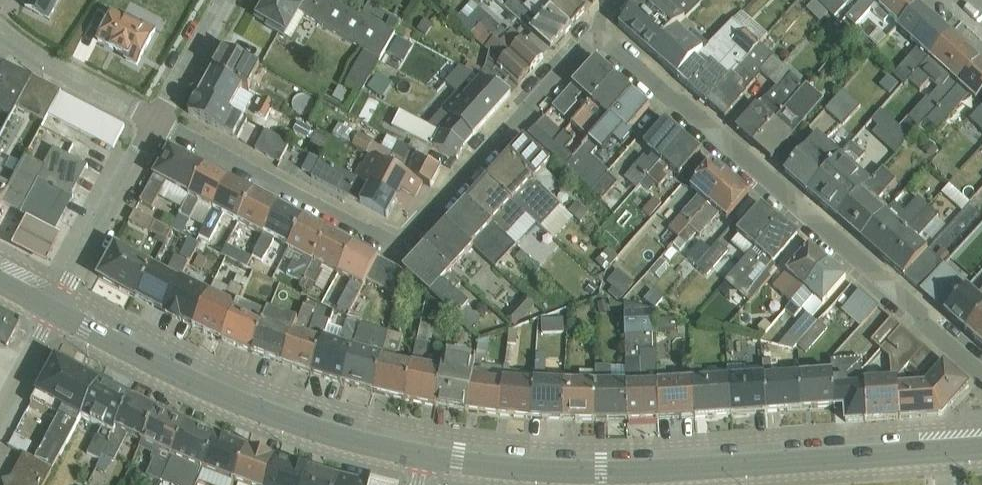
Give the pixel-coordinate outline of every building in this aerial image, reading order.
[(25,5),(49,18),(58,0),(27,0),(25,5)] [(256,17),(286,34),(305,0),(265,0),(256,17)] [(543,66),(475,0),(454,22),(522,88),(543,66)] [(527,31),(549,8),(541,0),(532,0),(524,8),(516,0),(513,0),(504,9),(527,31)] [(591,14),(576,0),(562,0),(544,0),(543,1),(554,12),(526,40),(546,60),(591,14)] [(619,23),(651,53),(672,28),(640,0),(619,23)] [(881,2),(902,22),(919,4),(914,0),(883,0),(881,2)] [(897,27),(913,41),(934,18),(919,4),(902,22),(897,27)] [(109,13),(96,40),(127,55),(125,59),(137,65),(152,33),(109,13)] [(913,41),(929,56),(950,33),(934,18),(913,41)] [(697,50),(672,28),(651,53),(676,74),(697,50)] [(929,56),(959,83),(980,60),(950,33),(929,56)] [(223,48),(211,71),(239,86),(245,89),(257,66),(223,48)] [(594,58),(572,83),(610,116),(631,91),(594,58)] [(959,83),(976,98),(981,91),(981,61),(980,60),(959,83)] [(211,71),(198,96),(226,110),(239,86),(211,71)] [(478,78),(447,113),(473,135),(512,93),(478,78)] [(647,105),(631,91),(610,116),(626,130),(647,105)] [(842,125),(860,107),(843,91),(826,109),(842,125)] [(125,125),(62,92),(50,115),(113,147),(125,125)] [(198,96),(189,114),(234,137),(243,119),(226,110),(198,96)] [(260,97),(253,112),(268,118),(274,104),(260,97)] [(738,131),(772,164),(796,139),(762,106),(738,131)] [(664,120),(643,142),(677,173),(697,151),(664,120)] [(279,162),(288,142),(263,131),(254,151),(279,162)] [(788,169),(812,190),(833,166),(809,145),(788,169)] [(168,147),(154,174),(187,192),(202,165),(168,147)] [(289,147),(284,164),(307,171),(312,154),(289,147)] [(5,204),(31,218),(55,230),(89,168),(53,149),(44,165),(30,157),(9,197),(5,204)] [(355,177),(320,160),(312,175),(361,200),(359,204),(386,218),(401,189),(416,197),(423,184),(366,155),(355,177)] [(812,190),(841,215),(863,190),(854,182),(860,176),(844,162),(838,170),(833,166),(812,190)] [(712,163),(692,186),(726,216),(746,193),(712,163)] [(227,178),(202,165),(187,192),(212,205),(227,178)] [(252,192),(227,178),(212,205),(237,219),(252,192)] [(841,215),(865,236),(888,211),(863,190),(841,215)] [(5,204),(9,197),(0,192),(0,213),(5,204)] [(277,204),(252,192),(237,219),(262,232),(277,204)] [(641,211),(649,218),(661,204),(653,197),(641,211)] [(463,199),(443,222),(472,247),(495,267),(516,244),(463,199)] [(302,218),(277,204),(262,232),(288,245),(302,218)] [(763,204),(739,230),(774,262),(798,237),(763,204)] [(865,236),(908,274),(930,249),(888,211),(865,236)] [(134,212),(128,225),(166,241),(171,228),(134,212)] [(199,239),(214,246),(226,218),(210,212),(199,239)] [(31,218),(15,247),(49,265),(64,236),(55,230),(31,218)] [(327,231),(302,218),(288,245),(312,259),(327,231)] [(443,222),(423,244),(450,270),(472,247),(443,222)] [(352,244),(327,231),(312,259),(337,272),(352,244)] [(185,239),(181,257),(194,261),(198,242),(185,239)] [(710,250),(700,241),(686,258),(708,276),(728,251),(717,242),(710,250)] [(244,267),(250,257),(227,244),(221,254),(244,267)] [(377,257),(352,244),(337,272),(362,285),(366,279),(377,257)] [(423,244),(401,270),(408,276),(429,291),(450,270),(423,244)] [(113,245),(96,275),(133,296),(150,264),(113,245)] [(809,246),(788,271),(806,287),(827,263),(809,246)] [(908,274),(945,308),(968,284),(930,249),(908,274)] [(611,271),(613,254),(601,252),(598,269),(611,271)] [(377,257),(366,279),(396,295),(398,286),(408,276),(401,270),(377,257)] [(170,269),(185,274),(188,264),(173,259),(170,269)] [(844,277),(827,263),(806,287),(823,301),(844,277)] [(176,278),(150,264),(133,296),(159,309),(176,278)] [(604,290),(622,301),(633,282),(615,271),(604,290)] [(204,290),(176,278),(159,309),(189,325),(204,290)] [(337,310),(351,315),(361,288),(347,283),(337,310)] [(967,329),(981,313),(981,297),(968,284),(945,308),(967,329)] [(234,303),(204,290),(189,325),(219,338),(234,303)] [(860,291),(842,311),(859,327),(878,307),(860,291)] [(523,296),(508,313),(520,324),(535,307),(523,296)] [(261,315),(234,303),(219,338),(249,352),(261,315)] [(0,305),(0,342),(7,345),(20,316),(0,305)] [(263,309),(261,315),(249,352),(280,365),(291,331),(295,320),(263,309)] [(655,374),(660,311),(628,309),(623,372),(655,374)] [(802,358),(825,329),(804,311),(780,341),(802,358)] [(981,343),(981,313),(967,329),(981,343)] [(540,319),(541,332),(563,332),(563,319),(540,319)] [(319,339),(291,331),(280,365),(309,374),(319,339)] [(348,348),(319,339),(309,374),(339,382),(348,348)] [(478,341),(476,356),(488,358),(490,342),(478,341)] [(378,356),(348,348),(339,382),(370,393),(378,356)] [(439,373),(435,407),(465,411),(468,379),(470,359),(445,355),(442,374),(439,373)] [(409,362),(378,356),(370,393),(402,399),(409,362)] [(55,360),(37,393),(62,406),(80,416),(98,382),(55,360)] [(440,367),(409,362),(402,399),(435,407),(439,373),(440,367)] [(927,385),(898,387),(900,418),(939,416),(967,385),(945,364),(927,385)] [(831,372),(797,374),(800,409),(833,407),(831,384),(831,372)] [(797,374),(761,377),(764,412),(800,409),(797,374)] [(761,377),(726,379),(728,415),(764,412),(761,377)] [(500,382),(468,379),(465,411),(497,415),(500,382)] [(726,379),(690,381),(692,417),(728,415),(726,379)] [(690,381),(654,383),(656,419),(692,417),(690,381)] [(127,395),(98,382),(80,416),(112,429),(127,395)] [(531,384),(500,382),(497,415),(530,418),(531,384)] [(831,384),(833,407),(845,407),(846,422),(869,420),(867,388),(867,382),(831,384)] [(654,383),(623,385),(624,420),(656,419),(654,383)] [(562,385),(531,384),(530,418),(561,420),(562,385)] [(592,386),(562,385),(561,420),(592,421),(592,386)] [(623,385),(592,386),(592,421),(624,420),(623,385)] [(867,388),(869,420),(900,418),(898,387),(867,388)] [(155,407),(127,395),(112,429),(140,441),(155,407)] [(62,406),(33,459),(51,469),(80,416),(62,406)] [(184,420),(155,407),(140,441),(171,455),(184,420)] [(213,432),(184,420),(171,455),(200,468),(213,432)] [(243,442),(213,432),(200,468),(230,479),(243,442)] [(243,442),(230,479),(248,484),(261,484),(273,453),(243,442)] [(273,453),(261,484),(298,484),(304,464),(273,453)] [(51,469),(33,459),(24,454),(7,484),(42,484),(51,469)] [(171,455),(161,478),(177,484),(194,484),(200,468),(171,455)] [(304,464),(298,484),(335,484),(338,472),(304,464)] [(338,472),(335,484),(368,484),(369,483),(370,479),(338,472)]
